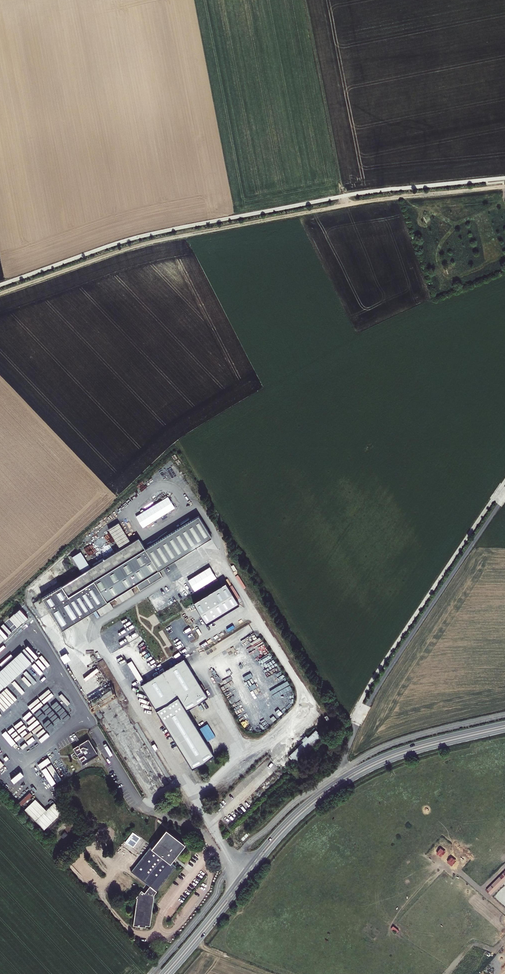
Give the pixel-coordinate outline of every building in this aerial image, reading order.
[(107,514),(111,518),(130,501),(126,497),(107,514)] [(136,584),(140,591),(162,577),(158,570),(212,537),(199,516),(145,549),(139,538),(131,543),(119,523),(109,529),(121,549),(90,568),(81,552),(73,557),(82,573),(42,598),(62,630),(136,584)] [(207,624),(239,604),(226,583),(194,603),(207,624)] [(141,685),(192,769),(214,755),(187,710),(208,697),(184,658),(141,685)] [(51,662),(47,666),(50,669),(46,672),(52,680),(60,673),(51,662)] [(99,675),(79,685),(86,698),(89,696),(90,699),(111,689),(104,676),(100,677),(99,675)] [(98,707),(107,702),(103,697),(95,702),(98,707)] [(82,764),(98,754),(88,739),(73,748),(82,764)] [(58,834),(63,830),(59,825),(54,829),(58,834)] [(175,854),(184,843),(181,841),(179,839),(167,830),(159,841),(167,847),(164,850),(153,842),(131,871),(150,886),(144,892),(141,890),(136,897),(137,898),(133,925),(146,927),(146,925),(150,925),(154,895),(157,891),(156,891),(175,866),(172,863),(171,861),(169,862),(167,860),(173,853),(175,854)] [(442,858),(446,851),(441,848),(437,854),(442,858)] [(486,891),(492,896),(504,881),(504,871),(486,891)]
